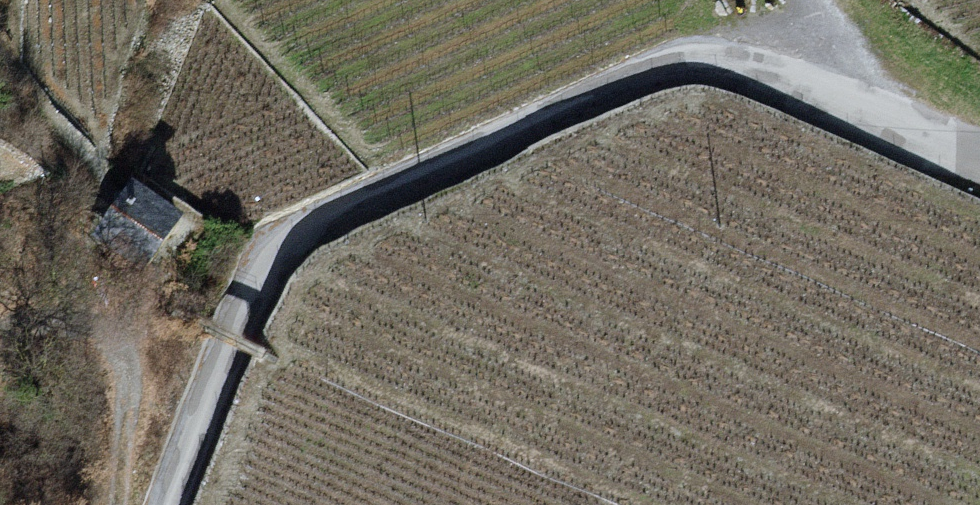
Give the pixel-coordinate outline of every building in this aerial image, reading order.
[(177,214),(130,181),(94,232),(141,265),(177,214)]
